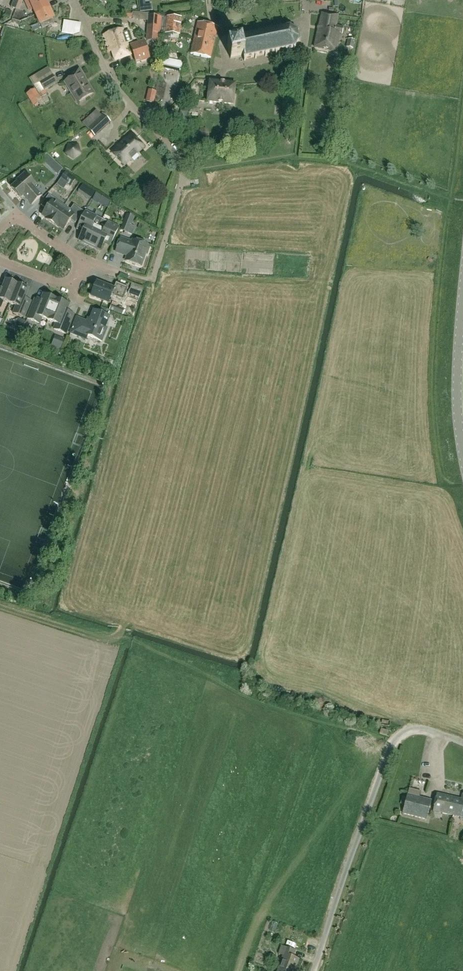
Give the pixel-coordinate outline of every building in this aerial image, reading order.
[(10,7),(15,9),(19,0),(13,0),(10,7)] [(34,10),(36,15),(42,12),(48,9),(44,0),(43,0),(33,0),(30,1),(29,0),(28,0),(24,2),(29,12),(34,10)] [(42,12),(36,15),(42,29),(54,24),(52,19),(53,19),(48,9),(42,12)] [(322,14),(314,48),(335,52),(339,35),(342,35),(343,28),(335,27),(338,16),(337,16),(322,14)] [(147,16),(145,41),(147,40),(147,33),(160,34),(160,33),(162,33),(163,17),(161,17),(161,18),(147,16)] [(163,17),(162,33),(179,34),(181,19),(163,17)] [(73,35),(75,23),(70,22),(63,21),(61,33),(73,35)] [(197,23),(193,40),(213,44),(215,36),(217,27),(197,23)] [(244,56),(242,56),(244,62),(246,61),(245,60),(255,57),(255,59),(257,59),(256,57),(265,55),(265,57),(267,56),(267,55),(275,53),(275,55),(277,54),(276,53),(285,51),(285,53),(287,52),(286,50),(293,49),(294,50),(295,50),(295,48),(298,42),(300,42),(300,40),(298,41),(297,33),(298,32),(297,31),(295,32),(289,28),(290,26),(288,26),(288,28),(281,29),(281,27),(279,28),(280,29),(271,31),(271,30),(269,30),(269,32),(261,34),(260,32),(259,32),(259,34),(251,36),(250,34),(249,35),(249,36),(240,39),(239,37),(238,37),(239,43),(241,42),(244,56)] [(124,33),(122,29),(103,35),(109,52),(112,51),(128,46),(129,46),(128,43),(132,42),(129,31),(124,33)] [(147,40),(145,41),(159,42),(160,34),(147,33),(147,40)] [(354,41),(348,39),(346,48),(353,50),(354,41)] [(213,44),(193,40),(190,54),(210,59),(213,44)] [(128,46),(112,51),(115,61),(131,55),(130,53),(132,52),(135,60),(149,55),(144,41),(129,46),(129,47),(129,46),(128,46)] [(241,42),(239,43),(226,46),(230,59),(242,56),(244,56),(241,42)] [(163,54),(162,58),(160,68),(180,72),(182,63),(171,60),(172,56),(163,54)] [(65,83),(77,103),(93,94),(79,70),(70,75),(73,78),(65,83)] [(40,83),(44,90),(56,83),(52,76),(40,83)] [(235,84),(209,81),(207,102),(233,105),(235,84)] [(41,101),(39,98),(34,90),(27,94),(34,106),(41,101)] [(149,90),(148,93),(146,102),(152,104),(152,103),(155,92),(149,90)] [(190,100),(190,101),(188,114),(196,114),(197,101),(190,100)] [(100,106),(88,115),(92,120),(104,111),(100,106)] [(102,114),(86,128),(94,137),(110,122),(102,114)] [(202,129),(199,131),(198,135),(201,139),(206,137),(208,133),(206,129),(202,129)] [(144,147),(131,133),(111,152),(124,166),(144,147)] [(64,154),(73,160),(81,154),(78,144),(68,144),(64,154)] [(17,182),(11,187),(20,198),(23,195),(32,204),(42,195),(33,186),(35,184),(25,173),(16,181),(17,182)] [(65,173),(60,179),(67,184),(68,182),(71,185),(75,180),(65,173)] [(89,201),(94,193),(83,186),(78,193),(89,201)] [(52,223),(64,205),(49,195),(41,206),(46,209),(42,215),(46,218),(46,219),(52,223)] [(64,205),(52,223),(58,228),(59,227),(63,230),(70,220),(75,223),(83,211),(74,205),(70,210),(64,205)] [(102,219),(96,216),(85,211),(78,225),(84,228),(78,240),(89,245),(102,219)] [(126,215),(119,230),(128,234),(134,218),(134,216),(127,212),(126,215)] [(102,219),(89,245),(100,251),(104,241),(111,244),(119,227),(102,219)] [(145,253),(147,254),(149,247),(147,246),(148,245),(133,239),(132,242),(120,238),(116,251),(127,255),(125,261),(141,266),(145,253)] [(0,308),(3,300),(10,303),(17,284),(6,280),(2,289),(0,289),(0,308)] [(123,299),(128,287),(116,282),(113,289),(96,283),(91,295),(109,302),(112,295),(123,299)] [(17,284),(10,303),(16,306),(13,313),(24,317),(31,301),(25,299),(28,289),(17,284)] [(131,299),(140,299),(140,290),(131,290),(131,299)] [(35,299),(34,301),(26,320),(39,325),(41,320),(47,322),(57,298),(51,295),(50,297),(44,295),(41,301),(35,299)] [(63,300),(57,298),(47,322),(55,325),(53,331),(65,336),(74,314),(66,311),(69,305),(62,302),(63,300)] [(111,305),(109,310),(122,316),(124,310),(111,305)] [(88,336),(102,341),(107,328),(105,327),(109,316),(94,310),(89,322),(77,317),(70,333),(86,339),(88,336)] [(29,333),(27,339),(27,340),(38,344),(40,338),(29,333)] [(51,345),(61,348),(64,338),(54,335),(51,345)] [(402,814),(426,820),(431,801),(407,794),(402,814)] [(462,794),(461,799),(437,794),(433,811),(462,818),(462,794)] [(281,947),(276,946),(271,965),(279,968),(278,970),(295,970),(298,960),(292,958),(294,951),(281,947)]
